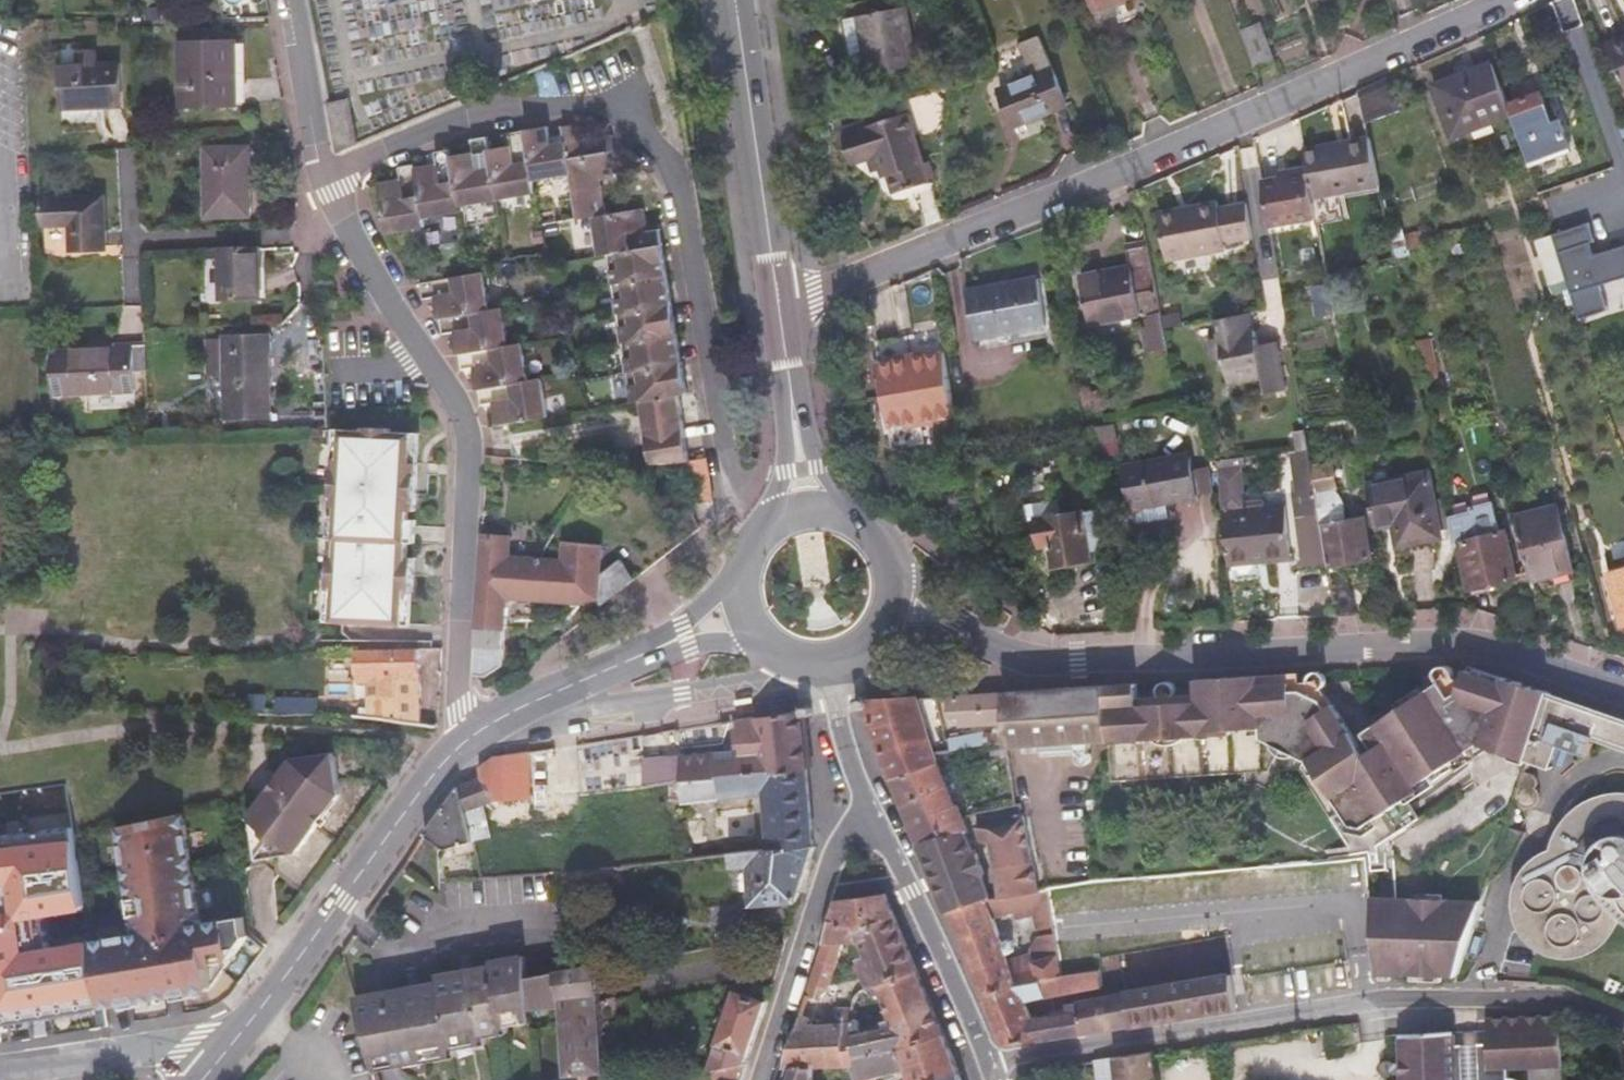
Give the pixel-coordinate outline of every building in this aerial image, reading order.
[(1099,9),(1123,0),(1096,0),(1099,9)] [(863,15),(874,73),(920,65),(910,7),(863,15)] [(1261,31),(1244,38),(1259,77),(1277,70),(1261,31)] [(184,40),(184,103),(240,104),(240,40),(184,40)] [(1613,59),(1623,54),(1623,44),(1610,51),(1613,59)] [(1018,141),(1072,119),(1045,51),(1024,60),(1036,90),(1004,104),(1018,141)] [(1613,59),(1623,84),(1623,54),(1613,59)] [(64,62),(66,104),(123,102),(122,60),(64,62)] [(1448,137),(1511,117),(1492,63),(1431,82),(1448,137)] [(1391,86),(1359,95),(1367,129),(1400,120),(1391,86)] [(1515,107),(1536,166),(1578,151),(1568,124),(1560,127),(1548,95),(1515,107)] [(350,98),(331,103),(341,152),(360,145),(350,98)] [(872,128),(873,132),(855,138),(864,164),(882,159),(889,179),(893,178),(899,195),(938,182),(931,165),(928,166),(908,115),(872,128)] [(498,155),(481,157),(482,160),(461,163),(460,156),(443,159),(445,173),(424,177),(424,170),(406,174),(408,187),(388,192),(395,239),(432,233),(431,225),(469,219),(468,210),(543,198),(540,186),(581,181),(587,226),(602,224),(607,261),(616,260),(637,403),(691,394),(668,237),(655,238),(650,216),(614,222),(609,185),(623,183),(619,160),(626,159),(625,144),(592,148),(591,132),(574,133),(576,148),(560,151),(557,137),(535,144),(518,149),(518,155),(499,157),(498,155)] [(535,144),(557,137),(556,133),(517,139),(518,149),(535,144)] [(207,142),(205,212),(248,213),(250,143),(207,142)] [(479,144),(481,157),(498,155),(496,142),(479,144)] [(1314,203),(1380,190),(1369,142),(1305,155),(1309,174),(1314,203)] [(1318,220),(1314,203),(1309,174),(1264,182),(1269,213),(1271,228),(1318,220)] [(45,194),(45,221),(73,221),(75,248),(108,246),(106,192),(45,194)] [(1253,237),(1247,202),(1219,207),(1218,201),(1159,212),(1166,259),(1226,249),(1225,242),(1253,237)] [(1593,256),(1589,244),(1593,242),(1587,223),(1551,236),(1552,238),(1570,290),(1580,321),(1609,312),(1600,286),(1623,278),(1623,245),(1593,256)] [(1396,264),(1428,254),(1422,235),(1403,241),(1400,233),(1390,236),(1396,264)] [(1570,290),(1552,238),(1539,242),(1556,295),(1570,290)] [(1162,312),(1148,242),(1128,246),(1131,269),(1084,278),(1092,325),(1162,312)] [(262,245),(222,244),(221,294),(261,295),(262,245)] [(499,408),(502,426),(550,418),(545,384),(531,386),(526,347),(513,350),(508,312),(495,314),(490,277),(426,285),(428,302),(442,300),(447,336),(462,335),(467,373),(481,372),(486,408),(499,408)] [(972,289),(979,336),(1050,324),(1042,278),(972,289)] [(1243,332),(1253,331),(1250,312),(1240,315),(1243,332)] [(1240,315),(1215,320),(1218,338),(1210,339),(1214,362),(1223,360),(1228,385),(1263,378),(1266,395),(1285,392),(1275,343),(1256,346),(1253,331),(1243,332),(1240,315)] [(222,350),(220,416),(265,418),(267,378),(263,378),(263,352),(268,352),(268,335),(225,334),(225,350),(222,350)] [(53,343),(54,389),(119,387),(119,384),(134,383),(133,339),(116,339),(115,345),(91,345),(90,341),(53,343)] [(956,410),(946,354),(927,357),(926,353),(900,357),(900,362),(881,365),(892,428),(911,425),(912,429),(938,425),(938,420),(957,417),(956,410)] [(691,394),(637,403),(638,406),(644,405),(682,399),(692,398),(691,394)] [(681,461),(692,460),(682,399),(644,405),(652,463),(681,461)] [(550,418),(502,426),(503,428),(551,421),(550,418)] [(1309,447),(1305,427),(1287,430),(1290,450),(1309,447)] [(344,541),(411,539),(412,514),(418,514),(420,467),(414,467),(415,436),(399,436),(398,431),(371,430),(370,434),(348,434),(348,464),(340,464),(338,512),(344,512),(344,541)] [(348,464),(348,434),(341,434),(340,464),(348,464)] [(1309,447),(1290,450),(1297,489),(1315,486),(1312,467),(1309,447)] [(1125,465),(1133,528),(1163,524),(1161,505),(1196,501),(1190,455),(1125,465)] [(701,503),(713,502),(707,458),(692,460),(681,461),(684,488),(685,503),(686,505),(701,503)] [(1352,459),(1312,467),(1315,486),(1317,493),(1356,485),(1352,459)] [(1425,480),(1367,490),(1374,525),(1392,523),(1398,550),(1437,543),(1435,532),(1428,491),(1425,480)] [(1315,486),(1297,489),(1309,558),(1313,557),(1327,555),(1322,525),(1317,493),(1315,486)] [(1443,497),(1442,488),(1428,491),(1435,532),(1449,530),(1443,497)] [(1449,530),(1451,543),(1453,542),(1455,540),(1456,542),(1469,587),(1517,574),(1503,527),(1496,529),(1490,498),(1470,501),(1468,493),(1443,497),(1449,530)] [(1518,523),(1533,580),(1571,571),(1572,569),(1557,507),(1517,517),(1518,523)] [(1092,562),(1084,513),(1039,519),(1043,545),(1053,544),(1058,567),(1092,562)] [(1322,525),(1327,555),(1337,615),(1356,614),(1347,564),(1372,560),(1364,516),(1322,525)] [(1230,527),(1233,561),(1277,557),(1274,523),(1230,527)] [(510,536),(484,534),(477,635),(475,676),(488,675),(502,665),(507,603),(516,596),(543,598),(546,563),(509,560),(510,536)] [(410,561),(411,539),(344,541),(344,558),(336,558),(334,593),(342,593),(341,622),(407,624),(409,596),(416,595),(417,561),(410,561)] [(546,563),(543,598),(594,603),(599,598),(605,605),(636,580),(623,561),(600,578),(602,544),(570,542),(568,563),(546,563)] [(1609,576),(1623,626),(1623,571),(1609,576)] [(368,720),(421,724),(417,647),(352,649),(354,680),(365,680),(368,720)] [(1501,681),(1504,676),(1470,664),(1467,670),(1501,681)] [(1525,760),(1548,690),(1504,676),(1501,681),(1467,670),(1464,679),(1459,678),(1459,674),(1457,672),(1454,671),(1450,672),(1449,675),(1449,678),(1370,730),(1380,747),(1369,753),(1325,683),(1326,680),(1326,677),(1324,675),(1322,674),(1318,675),(1316,677),(1316,680),(1301,681),(1260,683),(1259,675),(1198,679),(1199,688),(1199,701),(1139,704),(1138,692),(1138,683),(1107,685),(1111,741),(1111,749),(1110,754),(1112,781),(1300,770),(1349,846),(1349,854),(1367,852),(1406,827),(1393,806),(1483,747),(1525,762),(1525,760)] [(1260,683),(1301,681),(1300,673),(1259,675),(1260,683)] [(1199,701),(1199,688),(1175,689),(1173,686),(1169,684),(1165,685),(1163,687),(1162,690),(1138,692),(1139,704),(1199,701)] [(1111,741),(1107,685),(950,694),(952,712),(963,712),(965,723),(1007,721),(1009,746),(1043,745),(1080,743),(1111,741)] [(1525,760),(1544,766),(1552,742),(1582,752),(1588,733),(1623,745),(1623,715),(1548,690),(1525,760)] [(941,706),(940,695),(928,696),(929,707),(941,706)] [(955,802),(915,697),(890,698),(866,700),(869,709),(871,715),(878,737),(948,911),(992,899),(982,876),(986,873),(977,852),(974,853),(965,832),(969,830),(959,801),(955,802)] [(869,709),(866,700),(854,701),(857,711),(869,709)] [(815,708),(802,710),(802,718),(816,716),(815,708)] [(802,710),(738,719),(742,749),(682,755),(684,780),(689,780),(807,766),(807,764),(802,718),(802,710)] [(955,738),(943,739),(944,750),(956,749),(955,738)] [(1080,743),(1043,745),(1044,757),(1080,755),(1080,743)] [(300,762),(289,752),(243,812),(251,819),(253,837),(243,850),(289,886),(363,786),(338,767),(336,756),(324,757),(318,751),(312,759),(300,762)] [(481,767),(481,777),(484,777),(501,802),(535,798),(530,751),(499,756),(481,767)] [(648,754),(649,785),(684,780),(682,755),(663,758),(662,753),(648,754)] [(770,850),(815,846),(809,787),(807,766),(689,780),(684,780),(686,802),(768,794),(770,850)] [(1530,775),(1521,772),(1511,803),(1518,807),(1523,808),(1528,807),(1532,804),(1535,799),(1535,793),(1530,785),(1532,783),(1533,781),(1532,777),(1530,775)] [(484,777),(481,777),(461,785),(468,810),(501,802),(484,777)] [(468,810),(461,785),(438,818),(428,832),(448,847),(475,839),(468,810)] [(1573,824),(1572,828),(1571,832),(1573,838),(1576,841),(1571,856),(1563,859),(1559,862),(1558,867),(1549,867),(1545,868),(1543,871),(1541,876),(1536,876),(1526,881),(1520,891),(1520,897),(1520,903),(1523,908),(1526,911),(1527,923),(1528,929),(1531,934),(1535,937),(1539,939),(1549,941),(1554,948),(1558,951),(1563,953),(1568,954),(1574,953),(1580,951),(1585,946),(1588,939),(1591,938),(1595,935),(1598,931),(1601,929),(1608,925),(1611,920),(1613,912),(1623,912),(1623,802),(1610,803),(1591,809),(1573,824)] [(103,1007),(210,989),(252,933),(249,930),(246,917),(201,923),(184,812),(118,827),(137,935),(92,942),(103,1007)] [(993,893),(994,899),(1038,890),(1025,814),(978,824),(978,830),(980,839),(981,842),(986,844),(991,843),(999,891),(993,893)] [(770,850),(733,853),(734,867),(751,864),(754,904),(799,899),(815,846),(770,850)] [(1333,966),(1336,987),(1378,978),(1377,975),(1371,899),(1369,884),(1238,898),(1235,866),(1094,880),(1038,890),(994,899),(992,899),(948,911),(981,990),(1017,983),(1015,976),(1037,971),(1040,979),(1099,968),(1094,934),(1105,933),(1108,949),(1272,923),(1281,962),(1307,957),(1310,971),(1333,966)] [(879,981),(917,968),(907,945),(886,892),(840,898),(811,989),(808,998),(821,997),(834,981),(845,940),(861,941),(866,954),(859,958),(871,984),(879,981)] [(1371,899),(1377,975),(1454,976),(1479,901),(1371,899)] [(713,909),(713,943),(748,937),(747,904),(713,909)] [(395,991),(359,998),(378,1070),(379,1071),(404,1067),(465,1057),(465,1050),(498,1044),(497,1036),(519,1032),(518,1027),(537,1025),(534,1008),(563,1004),(569,1074),(607,1071),(597,965),(531,977),(528,956),(492,961),(493,966),(440,975),(441,983),(395,991)] [(1281,962),(1288,997),(1336,987),(1333,966),(1310,971),(1307,957),(1281,962)] [(1232,973),(1237,1007),(1274,1000),(1267,966),(1232,973)] [(896,1049),(943,1033),(917,968),(879,981),(893,1025),(864,1030),(860,1030),(860,1026),(852,1027),(853,1037),(855,1064),(896,1049)] [(1017,983),(981,990),(1005,1046),(1071,1036),(1130,1027),(1132,1027),(1126,992),(1079,1001),(1079,1009),(1032,1017),(1025,1000),(1101,984),(1099,968),(1040,979),(1037,971),(1015,976),(1017,983)] [(1126,992),(1132,1027),(1185,1016),(1217,1011),(1237,1007),(1232,973),(1126,992)] [(710,1069),(748,1062),(752,1050),(767,1000),(735,989),(710,1069)] [(838,1022),(852,1021),(855,1006),(837,1007),(838,1022)] [(1562,1011),(1488,1014),(1489,1031),(1491,1074),(1491,1079),(1532,1079),(1526,1074),(1521,1072),(1512,1070),(1512,1059),(1564,1056),(1562,1011)] [(814,1066),(855,1064),(853,1037),(852,1027),(852,1021),(838,1022),(811,1023),(812,1018),(803,1012),(789,1056),(785,1067),(791,1067),(814,1066)] [(852,1021),(852,1027),(860,1026),(860,1030),(864,1030),(864,1020),(852,1021)] [(1458,1032),(1456,1029),(1403,1034),(1405,1079),(1459,1079),(1458,1032)] [(1489,1031),(1458,1032),(1459,1079),(1491,1079),(1491,1074),(1489,1031)] [(959,1071),(943,1033),(896,1049),(855,1064),(856,1072),(857,1079),(878,1079),(877,1075),(908,1068),(911,1079),(929,1079),(959,1071)] [(1097,1058),(1100,1079),(1160,1079),(1155,1049),(1126,1054),(1097,1058)] [(748,1062),(710,1069),(690,1073),(688,1079),(742,1079),(748,1062)] [(814,1066),(791,1067),(786,1079),(815,1079),(814,1066)] [(959,1072),(959,1071),(929,1079),(962,1079),(959,1072)]
